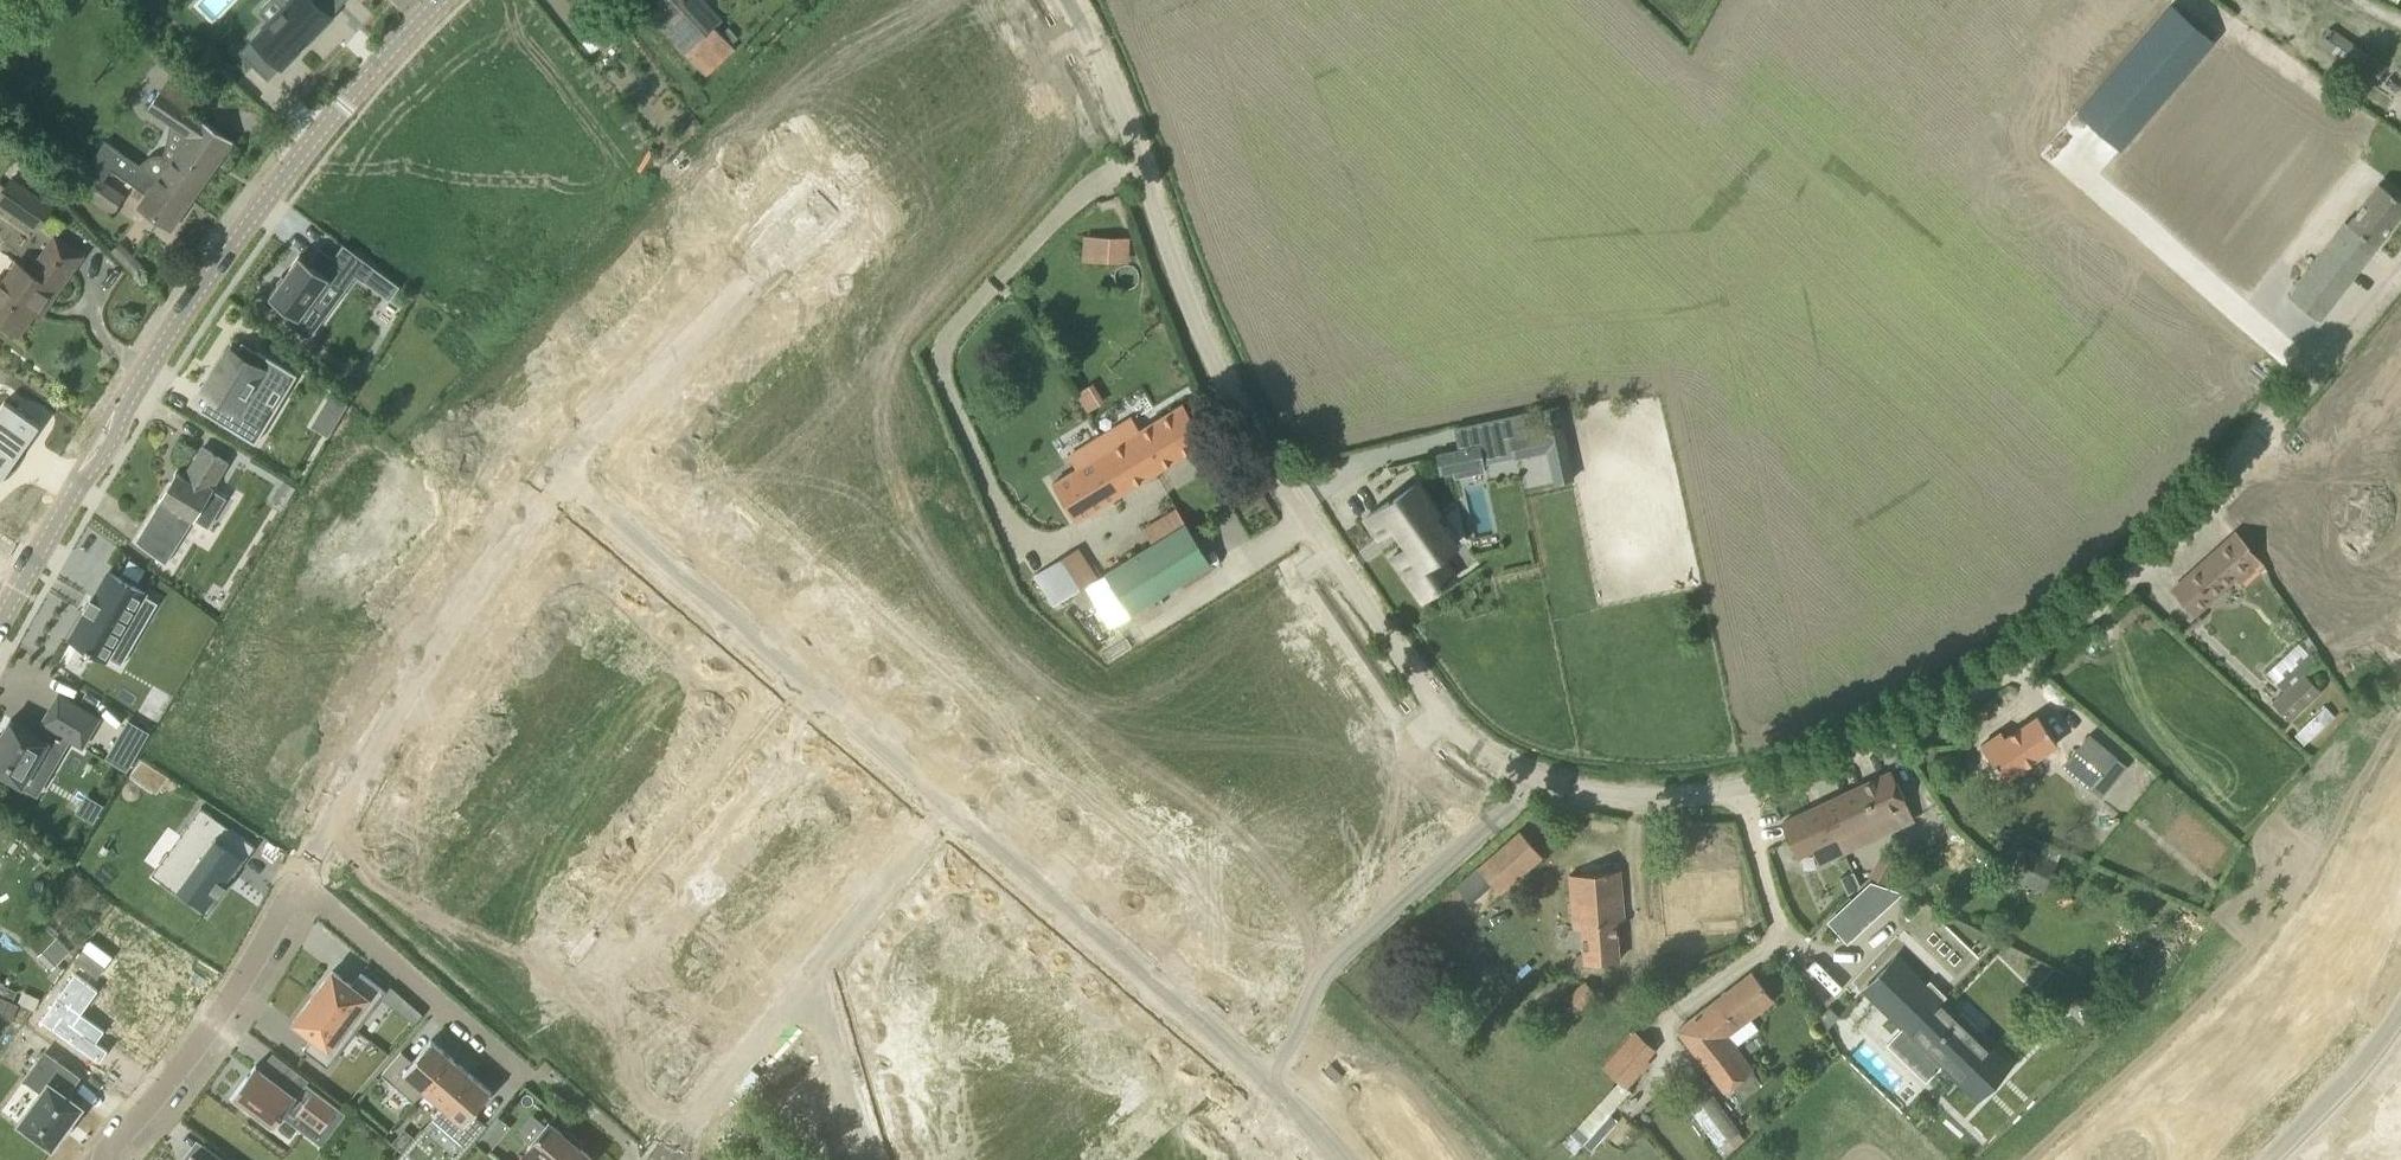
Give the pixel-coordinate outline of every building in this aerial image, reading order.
[(239,50),(268,79),(299,47),(295,43),(301,37),(305,40),(330,15),(315,0),(285,0),(288,3),(242,51),(240,49),(239,50)] [(706,74),(734,49),(712,28),(711,29),(684,0),(654,0),(642,11),(684,56),(685,54),(706,74)] [(2171,4),(2077,111),(2120,148),(2214,41),(2171,4)] [(604,52),(625,35),(608,15),(587,33),(604,52)] [(2374,83),(2386,65),(2330,25),(2317,43),(2374,83)] [(165,55),(157,67),(168,75),(177,64),(165,55)] [(2250,70),(2176,179),(2215,206),(2290,96),(2250,70)] [(159,178),(190,199),(232,139),(160,90),(148,108),(188,135),(171,160),(163,155),(159,155),(154,155),(148,157),(144,159),(141,162),(140,164),(159,177),(159,178)] [(2320,98),(2233,222),(2284,257),(2371,133),(2320,98)] [(159,177),(140,164),(105,140),(95,153),(149,191),(139,205),(171,227),(190,199),(159,178),(159,177)] [(93,155),(74,184),(113,210),(123,195),(99,180),(109,165),(93,155)] [(10,177),(0,191),(0,205),(37,230),(53,206),(10,177)] [(2319,318),(2400,212),(2400,199),(2379,182),(2348,222),(2345,220),(2288,294),(2319,318)] [(19,334),(42,301),(48,305),(83,255),(55,235),(30,271),(17,262),(0,286),(0,321),(19,334)] [(1099,239),(1098,258),(1116,259),(1117,240),(1099,239)] [(320,246),(309,261),(299,254),(284,274),(282,273),(281,274),(283,276),(280,279),(278,278),(277,280),(279,281),(268,296),(278,303),(272,311),(294,327),(329,279),(345,290),(357,274),(320,246)] [(134,255),(124,265),(135,276),(145,266),(134,255)] [(293,377),(295,378),(297,374),(269,358),(242,341),(236,351),(235,350),(231,348),(229,347),(226,353),(220,362),(216,369),(203,391),(209,395),(235,411),(227,425),(255,443),(265,426),(253,419),(284,368),(295,375),(293,377)] [(332,389),(323,405),(341,415),(348,403),(332,389)] [(1200,394),(1200,393),(1139,429),(1130,415),(1067,453),(1076,468),(1052,483),(1075,520),(1206,440),(1184,404),(1200,394)] [(1515,456),(1529,453),(1528,449),(1551,444),(1556,466),(1551,467),(1554,482),(1573,478),(1558,405),(1539,410),(1543,430),(1511,438),(1515,456)] [(0,410),(0,491),(1,492),(39,427),(2,406),(0,410)] [(1502,446),(1502,418),(1475,418),(1475,443),(1491,443),(1492,470),(1513,470),(1513,446),(1502,446)] [(2400,453),(2400,419),(2359,478),(2375,489),(2400,453)] [(160,499),(161,499),(135,541),(166,563),(193,519),(213,487),(212,487),(228,462),(203,446),(184,477),(177,473),(160,499)] [(1437,453),(1441,472),(1460,468),(1456,449),(1437,453)] [(2372,508),(2361,499),(2344,521),(2400,565),(2400,471),(2372,508)] [(1408,544),(1393,555),(1423,599),(1455,576),(1443,559),(1440,555),(1455,544),(1434,514),(1438,512),(1437,512),(1416,481),(1393,498),(1394,499),(1390,502),(1389,500),(1365,517),(1379,536),(1394,526),(1408,544)] [(1085,584),(1085,585),(1110,625),(1210,563),(1186,522),(1094,579),(1085,584)] [(2172,589),(2195,613),(2238,575),(2245,583),(2257,572),(2254,569),(2258,566),(2253,561),(2256,559),(2235,532),(2172,589)] [(1052,606),(1085,585),(1085,584),(1094,579),(1075,548),(1033,575),(1052,606)] [(108,657),(145,594),(146,592),(109,571),(70,637),(107,659),(108,657)] [(2321,690),(2303,671),(2271,701),(2289,720),(2321,690)] [(22,786),(35,764),(49,772),(69,740),(82,747),(98,719),(58,695),(41,723),(44,725),(38,736),(10,719),(0,736),(0,774),(22,786)] [(2023,766),(2047,750),(2056,743),(2037,715),(2004,738),(2023,766)] [(2089,733),(2064,764),(2091,788),(2117,756),(2089,733)] [(113,743),(105,758),(126,770),(135,756),(113,743)] [(1891,771),(1821,804),(1843,851),(1913,818),(1891,771)] [(136,792),(126,809),(139,818),(150,800),(156,804),(164,791),(141,777),(133,790),(136,792)] [(1843,851),(1821,804),(1782,822),(1797,855),(1812,848),(1819,862),(1843,851)] [(254,846),(255,845),(197,813),(179,844),(181,845),(197,815),(205,819),(166,890),(184,900),(187,896),(204,905),(201,911),(214,918),(232,887),(227,885),(250,844),(254,846)] [(1541,855),(1520,830),(1478,867),(1499,891),(1541,855)] [(2010,876),(2044,891),(2058,860),(2023,845),(2010,876)] [(1619,870),(1570,874),(1574,928),(1582,927),(1584,962),(1618,959),(1615,920),(1623,919),(1619,870)] [(1841,876),(1849,893),(1860,884),(1854,870),(1841,876)] [(1684,884),(1663,886),(1667,928),(1690,926),(1689,914),(1739,910),(1736,873),(1683,877),(1684,884)] [(1872,877),(1859,886),(1876,909),(1888,900),(1872,877)] [(52,968),(70,950),(57,936),(39,954),(52,968)] [(2009,1065),(1895,956),(1864,988),(1978,1097),(2009,1065)] [(311,990),(309,993),(353,1026),(382,988),(357,969),(348,981),(329,967),(322,975),(319,973),(307,988),(311,990)] [(76,972),(41,1019),(99,1062),(108,1050),(97,1041),(105,1031),(81,1013),(99,990),(76,972)] [(1724,1090),(1731,1085),(1741,1098),(1762,1083),(1726,1035),(1772,999),(1751,972),(1677,1029),(1724,1090)] [(1584,980),(1568,994),(1581,1008),(1597,994),(1584,980)] [(324,1064),(353,1026),(309,993),(290,1019),(309,1033),(299,1045),(324,1064)] [(1602,1066),(1618,1080),(1563,1141),(1574,1152),(1583,1143),(1587,1146),(1603,1127),(1600,1124),(1630,1090),(1628,1089),(1651,1062),(1647,1059),(1655,1049),(1633,1029),(1602,1066)] [(401,1051),(382,1073),(414,1101),(424,1089),(452,1057),(431,1039),(412,1060),(401,1051)] [(1869,1041),(1848,1060),(1878,1091),(1898,1072),(1869,1041)] [(75,1079),(42,1054),(23,1078),(40,1090),(16,1121),(50,1147),(82,1105),(65,1093),(75,1079)] [(452,1057),(424,1089),(442,1105),(470,1073),(452,1057)] [(295,1095),(260,1068),(252,1078),(247,1075),(228,1100),(229,1101),(235,1094),(254,1108),(251,1112),(271,1127),(268,1131),(270,1132),(277,1122),(276,1122),(282,1114),(301,1128),(313,1111),(335,1127),(346,1113),(306,1083),(297,1095),(296,1094),(295,1095)] [(492,1092),(470,1073),(442,1105),(432,1117),(465,1145),(484,1123),(473,1113),(492,1092)] [(1678,1098),(1671,1090),(1653,1108),(1660,1115),(1678,1098)] [(592,1158),(580,1147),(583,1143),(566,1129),(563,1133),(549,1121),(527,1147),(528,1147),(518,1159),(590,1159),(592,1158)] [(1724,1125),(1713,1130),(1724,1151),(1745,1140),(1738,1125),(1727,1131),(1724,1125)] [(404,1128),(392,1142),(403,1152),(415,1137),(404,1128)] [(501,1138),(488,1128),(479,1140),(492,1150),(501,1138)] [(0,1151),(0,1159),(28,1159),(0,1151)]
